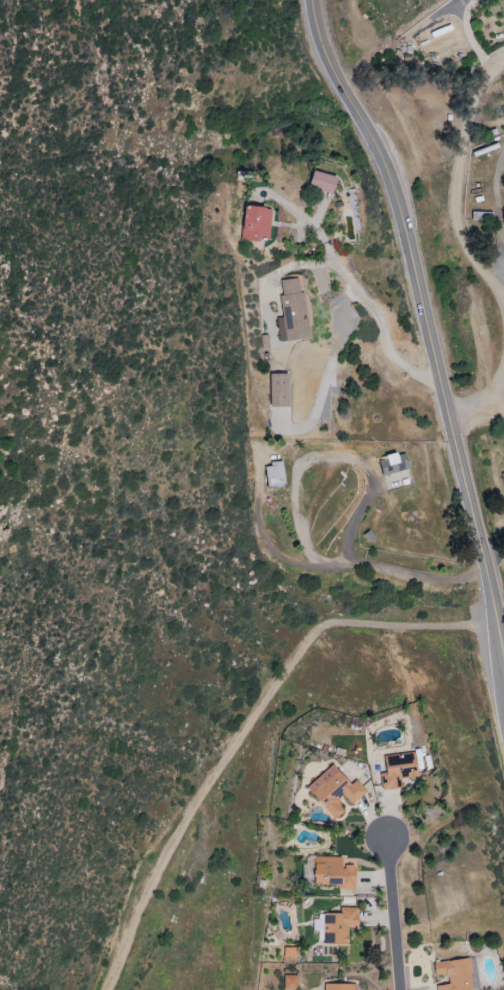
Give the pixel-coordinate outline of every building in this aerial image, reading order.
[(307,187),(331,193),(335,177),(311,171),(307,187)] [(268,241),(270,209),(243,207),(241,240),(268,241)] [(303,292),(298,292),(296,279),(278,280),(282,318),(276,318),(278,342),(308,339),(303,292)] [(270,407),(287,406),(286,374),(269,374),(270,407)] [(377,458),(381,475),(407,468),(403,452),(377,458)] [(264,464),(266,486),(283,485),(281,463),(264,464)] [(382,756),(385,772),(378,774),(381,791),(401,787),(399,779),(417,776),(413,751),(382,756)] [(306,788),(334,819),(344,810),(336,801),(342,795),(351,805),(366,791),(355,780),(350,784),(332,764),(306,788)] [(354,889),(354,865),(341,866),(341,857),(312,857),(312,884),(338,884),(338,889),(354,889)] [(323,914),(323,920),(312,920),(312,931),(319,931),(320,945),(347,944),(347,928),(356,928),(356,907),(339,908),(339,913),(323,914)] [(283,961),(296,960),(295,947),(283,948),(283,961)] [(435,989),(472,989),(467,958),(432,963),(434,977),(446,975),(447,984),(435,986),(435,989)] [(282,989),(295,989),(296,976),(283,975),(282,989)]
